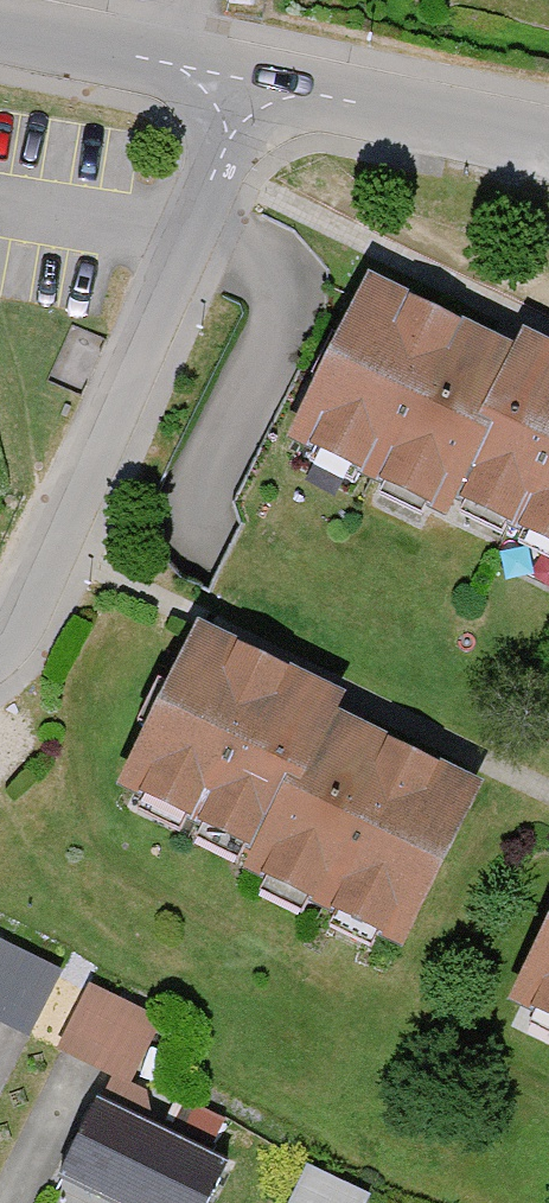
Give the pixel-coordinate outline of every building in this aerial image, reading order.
[(514,331),(507,345),(362,276),(283,441),(441,517),(447,505),(548,553),(548,347),(514,331)] [(337,697),(183,626),(107,790),(245,854),(236,874),(392,946),(469,781),(328,715),(337,697)] [(498,1005),(548,1029),(548,899),(498,1005)] [(53,973),(0,947),(0,1033),(19,1042),(53,973)] [(53,1054),(123,1087),(152,1025),(83,993),(53,1054)] [(139,1129),(136,1098),(106,1084),(97,1104),(89,1100),(52,1179),(104,1202),(199,1202),(216,1165),(139,1129)] [(361,1201),(296,1173),(282,1202),(360,1202),(361,1201)]
